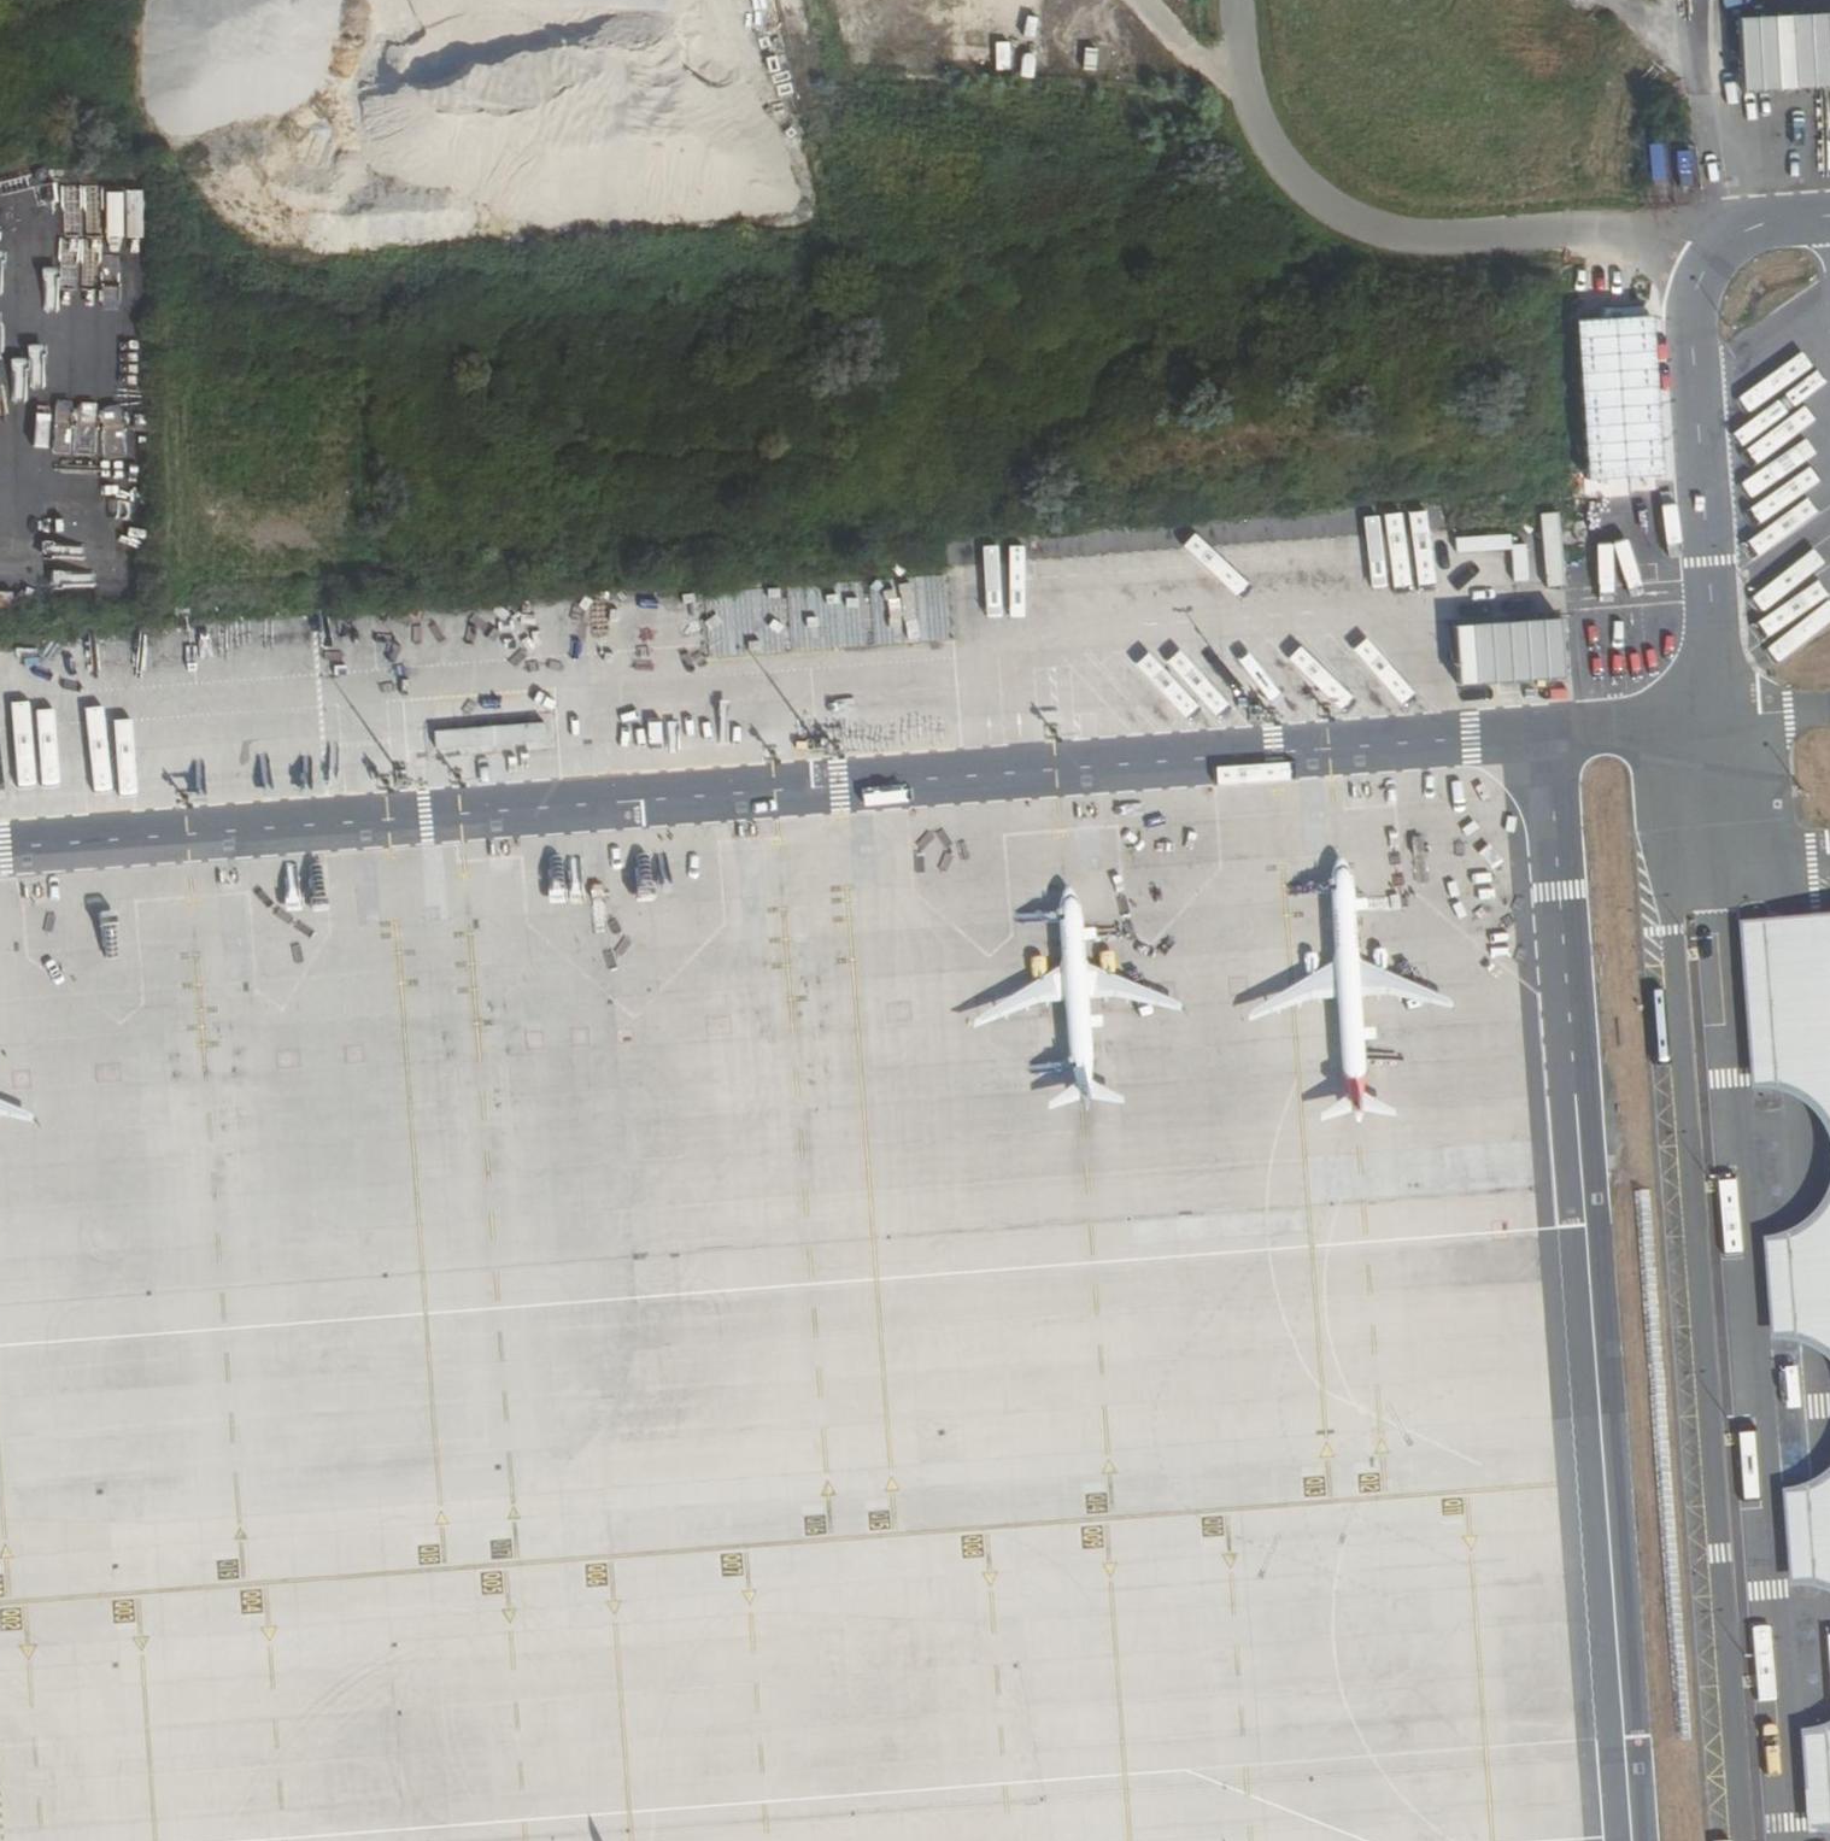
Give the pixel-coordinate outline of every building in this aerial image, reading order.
[(1737,20),(1742,93),(1829,89),(1829,15),(1737,20)] [(1662,561),(1657,486),(1586,489),(1588,525),(1590,565),(1662,561)] [(1560,590),(1555,529),(1413,541),(1417,600),(1560,590)] [(1565,680),(1562,618),(1453,628),(1459,688),(1565,680)] [(1825,919),(1780,922),(1737,925),(1740,961),(1750,1092),(1765,1092),(1793,1101),(1798,1106),(1816,1124),(1827,1146),(1829,1168),(1829,979),(1825,919)] [(1825,1193),(1809,1219),(1792,1233),(1761,1242),(1770,1343),(1783,1344),(1810,1351),(1829,1366),(1829,1176),(1825,1193)] [(1815,1480),(1780,1493),(1787,1590),(1811,1589),(1829,1598),(1829,1469),(1815,1480)] [(1817,1731),(1799,1734),(1807,1836),(1827,1838),(1829,1838),(1829,1722),(1817,1731)]
